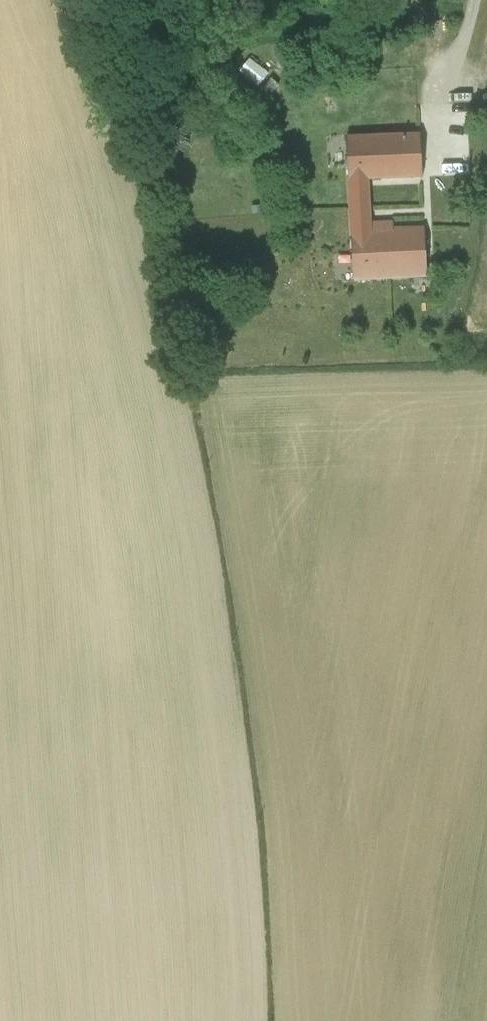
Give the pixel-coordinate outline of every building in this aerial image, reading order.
[(348,181),(369,180),(423,177),(421,135),(346,138),(348,181)] [(369,180),(348,181),(353,281),(395,279),(392,230),(371,230),(369,180)] [(395,279),(427,277),(425,228),(392,230),(395,279)]
